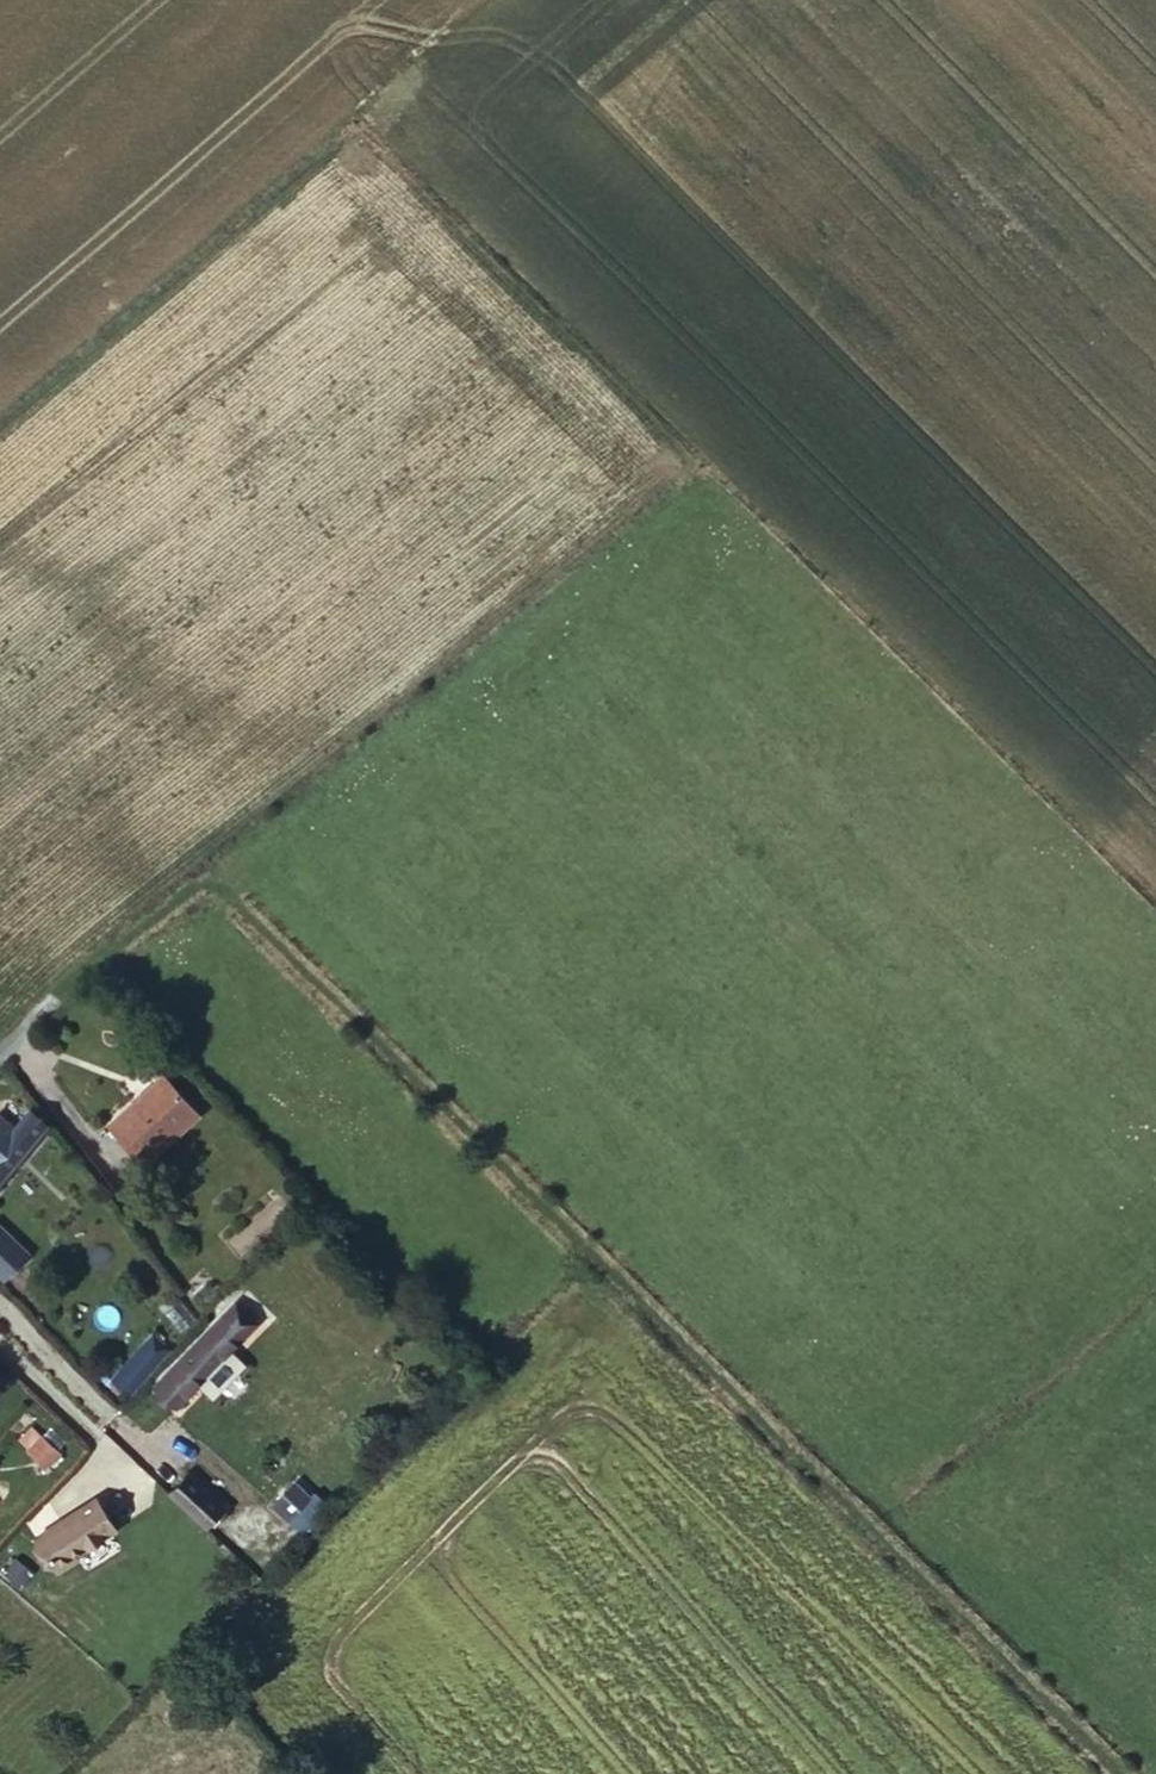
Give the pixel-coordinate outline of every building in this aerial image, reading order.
[(195,1115),(162,1078),(105,1125),(140,1164),(195,1115)] [(11,1129),(0,1142),(0,1179),(44,1125),(26,1110),(11,1129)] [(11,1129),(0,1121),(0,1142),(11,1129)] [(6,1285),(36,1254),(0,1221),(0,1279),(6,1285)] [(210,1331),(227,1350),(253,1324),(236,1305),(210,1331)] [(225,1353),(227,1350),(210,1331),(156,1388),(175,1406),(195,1386),(225,1353)] [(164,1352),(150,1337),(107,1381),(121,1395),(164,1352)] [(238,1366),(225,1353),(195,1386),(209,1399),(238,1366)] [(49,1471),(64,1454),(42,1434),(27,1451),(49,1471)] [(225,1517),(181,1475),(164,1493),(199,1527),(202,1523),(212,1531),(225,1517)] [(304,1534),(330,1508),(299,1478),(274,1504),(304,1534)] [(109,1532),(91,1502),(26,1539),(48,1575),(75,1560),(72,1553),(109,1532)]
